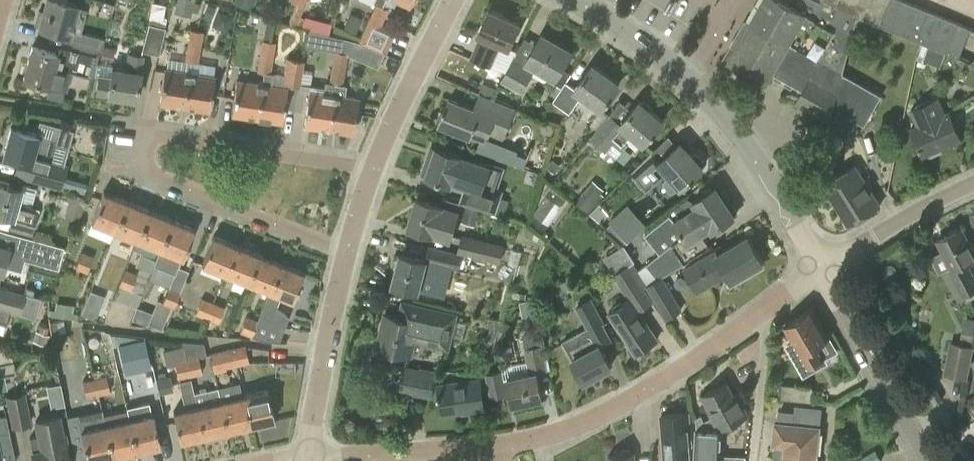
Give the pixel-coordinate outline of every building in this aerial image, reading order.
[(42,11),(37,10),(34,24),(38,25),(38,27),(70,36),(71,31),(79,33),(80,34),(80,32),(85,14),(76,11),(78,5),(61,0),(45,0),(42,11)] [(175,6),(191,10),(194,0),(176,0),(175,6)] [(249,10),(254,0),(234,0),(233,3),(249,10)] [(372,2),(375,4),(358,42),(362,45),(385,55),(395,31),(381,25),(387,9),(381,7),(384,0),(373,0),(372,2)] [(960,57),(973,27),(932,11),(905,0),(791,0),(790,2),(787,0),(762,0),(750,21),(843,72),(857,17),(879,25),(880,24),(922,42),(960,57)] [(208,5),(204,15),(211,18),(214,8),(208,5)] [(233,27),(234,10),(217,9),(217,26),(233,27)] [(478,33),(482,35),(471,58),(492,68),(503,44),(510,47),(520,23),(489,9),(478,33)] [(142,51),(159,55),(167,17),(150,14),(142,51)] [(344,28),(355,33),(360,22),(349,17),(344,28)] [(842,73),(843,72),(750,21),(728,60),(767,82),(773,72),(778,75),(786,62),(809,76),(795,102),(815,113),(812,119),(827,127),(830,122),(829,130),(831,131),(845,139),(855,120),(864,124),(882,95),(842,73)] [(190,29),(188,41),(194,42),(193,46),(199,47),(202,31),(190,29)] [(79,33),(75,49),(98,55),(102,38),(80,32),(80,34),(79,33)] [(571,50),(542,34),(536,44),(525,38),(514,59),(513,58),(500,81),(521,93),(534,70),(533,69),(535,66),(554,76),(550,81),(561,88),(565,82),(566,82),(571,74),(561,68),(571,50)] [(328,50),(334,51),(332,63),(338,64),(337,69),(345,70),(347,53),(340,52),(343,38),(330,35),(328,50)] [(343,38),(340,52),(347,53),(356,57),(362,45),(358,42),(343,38)] [(266,53),(265,58),(272,59),(275,42),(261,40),(259,52),(266,53)] [(197,62),(199,47),(193,46),(194,42),(188,41),(185,60),(197,62)] [(32,46),(27,62),(25,62),(21,75),(24,76),(23,79),(49,86),(46,97),(61,101),(64,90),(67,90),(72,73),(92,78),(98,55),(75,49),(57,44),(55,52),(32,46)] [(256,72),(264,73),(269,74),(270,72),(272,59),(265,58),(266,53),(259,52),(256,72)] [(108,94),(136,99),(140,72),(143,56),(126,54),(124,70),(112,68),(110,76),(98,75),(95,94),(107,96),(108,94)] [(283,81),(287,82),(299,84),(303,61),(286,58),(284,71),(285,71),(283,81)] [(332,63),(329,83),(335,84),(342,85),(345,70),(337,69),(338,64),(332,63)] [(619,82),(593,64),(575,89),(565,82),(561,88),(552,101),(569,113),(582,94),(601,108),(619,82)] [(164,68),(158,102),(160,102),(184,106),(189,72),(167,68),(164,68)] [(189,72),(184,106),(208,109),(208,110),(209,110),(212,93),(214,76),(189,72)] [(281,121),(286,86),(271,84),(273,72),(270,72),(269,74),(264,73),(262,83),(261,82),(256,117),(280,120),(280,121),(281,121)] [(233,95),(231,113),(256,117),(261,82),(236,79),(233,95)] [(305,110),(303,124),(304,125),(304,124),(329,128),(334,94),(335,84),(329,83),(325,82),(324,93),(308,90),(305,110)] [(334,94),(329,128),(353,132),(352,132),(354,132),(357,113),(359,98),(345,96),(346,85),(342,85),(335,84),(334,94)] [(496,89),(483,84),(480,92),(492,97),(496,89)] [(449,98),(439,123),(470,135),(466,145),(493,155),(496,146),(484,141),(487,133),(503,139),(516,108),(479,93),(473,108),(449,98)] [(962,140),(949,110),(946,111),(939,95),(910,108),(916,124),(911,126),(923,156),(962,140)] [(614,160),(628,144),(625,142),(632,133),(644,143),(663,120),(639,101),(621,123),(610,113),(589,137),(603,148),(599,153),(609,161),(614,160)] [(50,160),(55,140),(10,128),(2,156),(15,160),(11,174),(60,188),(66,165),(50,160)] [(681,143),(678,145),(669,135),(631,172),(646,189),(661,175),(665,179),(664,180),(664,184),(671,192),(674,192),(681,186),(681,187),(703,167),(681,143)] [(426,160),(422,173),(426,175),(426,176),(451,184),(453,179),(465,183),(458,202),(461,203),(465,204),(479,208),(495,213),(504,216),(509,202),(499,199),(502,189),(484,183),(490,165),(473,160),(473,161),(460,156),(461,156),(436,147),(431,161),(426,160)] [(527,158),(517,154),(514,164),(524,168),(527,158)] [(554,173),(560,165),(552,160),(547,168),(554,173)] [(855,165),(823,184),(849,225),(880,205),(855,165)] [(68,188),(83,192),(86,182),(71,178),(68,188)] [(11,216),(7,229),(31,235),(38,209),(31,207),(36,188),(22,184),(21,188),(0,182),(0,213),(11,216)] [(605,196),(590,184),(575,201),(590,214),(605,196)] [(660,253),(638,271),(645,286),(645,287),(663,276),(690,260),(689,258),(711,245),(703,233),(710,229),(712,230),(734,215),(735,216),(736,215),(734,213),(736,212),(719,186),(717,187),(716,185),(715,186),(692,201),(695,205),(673,219),(669,215),(644,234),(660,253)] [(100,198),(91,221),(115,231),(127,201),(103,191),(100,198)] [(72,193),(70,201),(83,205),(86,198),(72,193)] [(562,207),(546,196),(533,215),(549,225),(562,207)] [(417,198),(408,227),(431,234),(431,236),(450,241),(461,203),(458,202),(442,197),(440,205),(417,198)] [(127,201),(115,231),(138,240),(150,210),(127,201)] [(479,208),(465,204),(462,217),(475,221),(479,208)] [(150,210),(138,240),(159,248),(171,219),(150,210)] [(610,221),(628,242),(639,232),(621,212),(610,221)] [(193,228),(171,219),(159,248),(155,259),(150,271),(148,278),(169,286),(162,302),(174,307),(188,270),(179,266),(194,228),(193,227),(193,228)] [(937,241),(951,267),(948,269),(961,296),(973,290),(973,273),(968,260),(973,257),(973,251),(962,228),(937,241)] [(1,273),(3,267),(21,272),(24,259),(58,268),(64,246),(34,238),(11,232),(7,246),(0,244),(0,273),(1,273)] [(461,234),(457,253),(463,254),(499,263),(504,244),(461,234)] [(763,262),(748,235),(716,254),(728,274),(732,280),(763,262)] [(213,236),(201,264),(224,273),(235,245),(213,236)] [(235,245),(224,273),(246,282),(258,254),(235,245)] [(635,353),(657,339),(639,311),(653,302),(644,287),(645,286),(638,271),(632,262),(634,261),(624,245),(604,258),(614,273),(612,274),(629,300),(608,313),(635,353)] [(392,285),(419,291),(422,277),(446,282),(450,268),(459,270),(463,254),(457,253),(429,246),(425,260),(400,254),(392,285)] [(86,272),(92,256),(81,251),(75,267),(86,272)] [(728,274),(716,254),(715,252),(684,269),(698,292),(728,274)] [(141,294),(147,278),(148,278),(150,271),(155,259),(141,254),(136,266),(138,267),(136,273),(125,269),(116,293),(115,293),(114,296),(113,299),(135,308),(136,307),(141,294)] [(269,291),(280,263),(258,254),(246,282),(269,291)] [(280,263),(269,291),(257,320),(251,335),(261,340),(278,341),(284,327),(288,316),(276,305),(280,295),(292,300),(303,272),(280,263)] [(682,310),(663,276),(645,287),(666,320),(682,310)] [(573,285),(569,278),(559,284),(564,291),(573,285)] [(5,324),(9,311),(19,313),(34,318),(40,298),(24,293),(0,287),(0,323),(5,324)] [(205,318),(212,302),(202,297),(195,314),(205,318)] [(520,301),(523,319),(539,316),(535,298),(520,301)] [(584,380),(611,366),(600,346),(611,340),(602,322),(604,321),(591,298),(575,306),(586,328),(562,341),(572,359),(584,380)] [(71,302),(66,305),(62,304),(58,300),(51,300),(49,316),(76,319),(77,312),(80,304),(71,302)] [(384,314),(376,348),(410,356),(414,342),(449,350),(452,336),(463,338),(467,323),(456,320),(458,313),(401,300),(397,317),(384,314)] [(100,308),(85,302),(80,314),(95,320),(100,308)] [(205,318),(217,323),(223,306),(212,302),(205,318)] [(146,325),(150,313),(136,307),(135,308),(131,319),(146,325)] [(811,308),(785,323),(795,340),(809,364),(824,356),(835,350),(811,308)] [(250,336),(251,335),(257,320),(246,315),(239,331),(250,336)] [(501,320),(489,318),(487,326),(490,327),(487,337),(495,339),(501,320)] [(54,331),(66,329),(64,319),(52,321),(54,331)] [(513,325),(501,321),(496,337),(508,341),(513,325)] [(48,327),(39,325),(38,332),(35,331),(32,341),(46,345),(49,335),(46,334),(48,327)] [(972,341),(973,330),(963,328),(961,339),(972,341)] [(523,348),(526,361),(505,365),(507,378),(513,404),(542,398),(537,374),(547,372),(542,346),(545,346),(543,330),(523,334),(525,348),(523,348)] [(119,344),(125,371),(150,366),(144,338),(119,344)] [(202,343),(182,342),(182,346),(190,376),(201,373),(198,357),(205,355),(205,354),(202,343)] [(967,377),(973,346),(950,342),(945,372),(967,377)] [(244,345),(233,347),(237,365),(248,362),(248,360),(244,345)] [(10,348),(0,346),(0,375),(14,372),(10,348)] [(182,346),(162,351),(166,367),(175,365),(178,378),(190,376),(182,346)] [(233,347),(209,353),(213,372),(226,370),(225,367),(237,365),(233,347)] [(437,370),(419,367),(419,368),(403,366),(399,392),(431,398),(437,370)] [(506,393),(501,369),(485,373),(490,396),(506,393)] [(98,394),(110,392),(106,375),(94,378),(98,394)] [(94,378),(82,381),(85,397),(98,394),(94,378)] [(175,420),(180,441),(204,435),(194,393),(193,393),(190,378),(178,381),(184,409),(173,412),(175,420)] [(480,380),(440,386),(443,413),(473,409),(474,411),(484,410),(480,380)] [(695,460),(720,460),(721,429),(747,415),(736,395),(734,397),(726,383),(702,395),(713,416),(704,420),(701,415),(696,418),(697,428),(695,460)] [(781,398),(810,401),(812,388),(782,384),(781,398)] [(227,430),(220,401),(208,404),(205,390),(194,393),(204,435),(227,430)] [(274,419),(268,390),(244,396),(250,425),(274,419)] [(29,423),(23,393),(7,397),(13,426),(29,423)] [(250,425),(244,396),(220,401),(227,430),(250,425)] [(819,426),(820,426),(822,407),(795,404),(794,411),(778,409),(777,422),(775,422),(773,442),(774,443),(772,460),(816,460),(819,426)] [(160,446),(152,413),(128,419),(135,451),(160,446)] [(661,416),(665,460),(689,460),(687,445),(691,445),(687,414),(661,416)] [(11,440),(5,415),(0,416),(0,442),(11,440)] [(58,416),(35,420),(38,435),(29,437),(34,460),(69,460),(58,416)] [(135,451),(128,419),(104,425),(112,457),(135,451)] [(88,460),(92,460),(112,457),(104,425),(81,430),(88,460)] [(609,455),(609,460),(635,460),(634,453),(609,455)]
